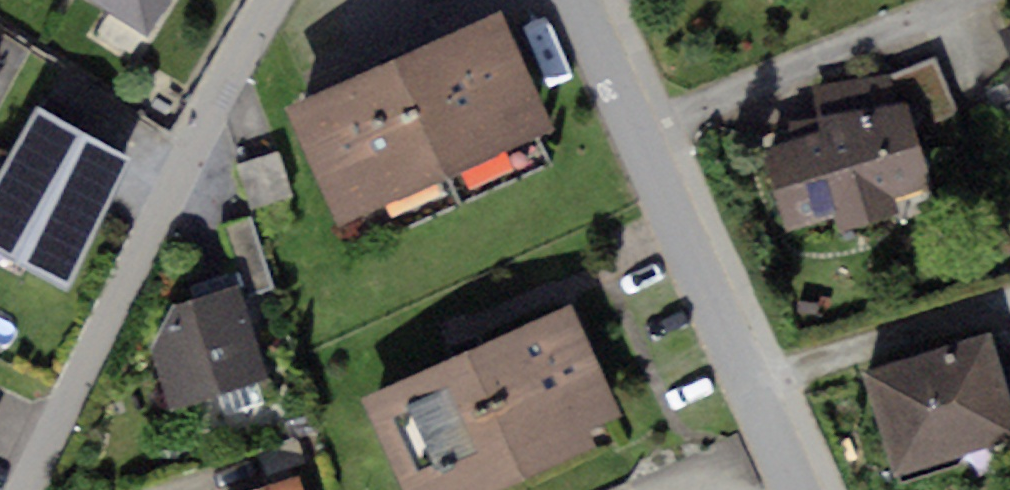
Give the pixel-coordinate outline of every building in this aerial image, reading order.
[(157,37),(180,0),(95,0),(157,37)] [(505,24),(291,116),(340,229),(554,137),(505,24)] [(933,56),(889,76),(918,140),(962,120),(933,56)] [(924,193),(894,102),(889,76),(815,87),(818,114),(791,119),(792,136),(762,145),(792,236),(924,193)] [(39,92),(0,175),(0,223),(80,261),(138,139),(39,92)] [(249,294),(278,284),(255,218),(226,228),(249,294)] [(170,311),(155,352),(174,420),(271,394),(243,291),(170,311)] [(363,410),(397,489),(521,489),(592,459),(585,443),(620,428),(574,320),(363,410)] [(869,379),(899,472),(1009,436),(1009,375),(1000,378),(988,341),(869,379)]
